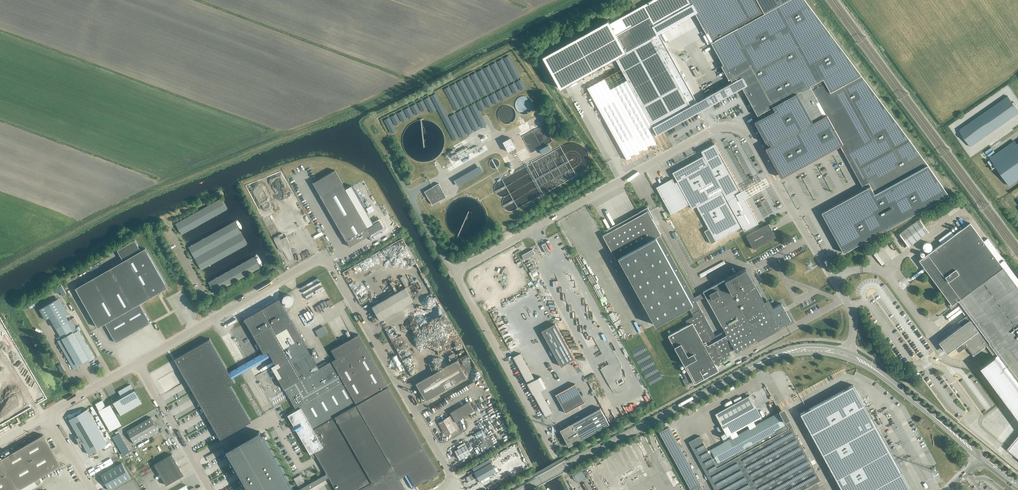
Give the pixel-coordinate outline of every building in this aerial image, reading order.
[(542,56),(560,88),(615,58),(653,127),(697,103),(655,28),(692,8),(688,0),(652,0),(610,23),(608,19),(542,56)] [(692,8),(706,34),(708,33),(713,42),(711,43),(723,65),(721,66),(729,79),(730,78),(732,82),(712,93),(713,94),(716,100),(744,84),(748,92),(766,125),(765,130),(767,133),(765,139),(780,167),(781,168),(781,169),(782,169),(783,170),(784,170),(785,171),(786,171),(787,171),(788,171),(789,171),(790,170),(791,170),(792,170),(814,157),(839,143),(862,186),(869,183),(870,185),(864,189),(821,212),(843,252),(852,247),(948,194),(928,164),(805,0),(688,0),(692,8)] [(604,78),(587,88),(607,124),(627,160),(631,157),(630,156),(634,154),(635,155),(640,153),(639,151),(642,149),(643,151),(648,148),(647,146),(651,144),(652,146),(656,144),(653,137),(657,134),(653,127),(642,107),(627,80),(610,89),(604,78)] [(696,80),(700,87),(704,84),(701,78),(696,80)] [(959,130),(970,147),(1017,113),(1017,111),(1014,105),(1016,105),(1014,102),(1012,103),(1008,96),(959,130)] [(515,148),(511,140),(510,138),(502,142),(508,152),(515,148)] [(992,161),(1009,185),(1017,179),(1017,143),(992,161)] [(656,187),(671,214),(689,204),(692,208),(696,206),(708,228),(704,231),(711,243),(742,226),(744,231),(758,223),(715,144),(701,151),(703,155),(672,172),(677,181),(674,183),(672,178),(656,187)] [(414,178),(433,169),(435,174),(440,171),(435,162),(429,165),(428,163),(424,165),(411,172),(414,178)] [(346,189),(335,170),(313,183),(349,246),(371,234),(368,227),(374,224),(352,185),(346,189)] [(440,201),(446,197),(444,194),(439,184),(439,183),(432,187),(433,188),(425,192),(432,205),(433,204),(439,200),(440,201)] [(181,234),(227,209),(221,198),(175,223),(181,234)] [(640,214),(603,235),(616,259),(619,258),(633,283),(656,325),(689,307),(692,314),(700,309),(694,297),(680,272),(659,234),(660,234),(654,223),(652,219),(654,218),(648,207),(639,212),(640,214)] [(898,235),(907,247),(928,232),(918,220),(898,235)] [(201,270),(247,244),(234,221),(188,247),(201,270)] [(753,249),(776,236),(768,223),(746,235),(753,249)] [(918,261),(950,303),(948,305),(951,309),(960,303),(968,314),(972,319),(969,321),(969,320),(961,326),(938,342),(946,354),(953,348),(957,353),(966,346),(973,355),(986,345),(995,357),(981,367),(1017,416),(1017,280),(986,238),(982,241),(968,223),(952,235),(949,231),(937,240),(940,244),(918,261)] [(281,234),(277,235),(290,265),(299,261),(287,235),(282,237),(281,234)] [(117,249),(123,261),(75,288),(98,327),(105,323),(116,342),(150,323),(139,303),(168,287),(145,248),(141,251),(134,239),(117,249)] [(927,242),(925,242),(924,243),(923,244),(922,246),(922,247),(922,249),(923,250),(924,251),(926,251),(928,251),(929,251),(930,250),(931,249),(931,247),(931,246),(931,244),(929,243),(928,242),(927,242)] [(541,245),(545,253),(549,251),(544,243),(541,245)] [(521,255),(524,260),(535,254),(532,250),(521,255)] [(214,293),(260,268),(254,257),(208,282),(214,293)] [(530,270),(535,279),(539,277),(534,268),(530,270)] [(688,325),(668,336),(688,371),(684,373),(686,378),(683,379),(686,386),(694,382),(694,383),(719,370),(716,364),(727,358),(727,356),(730,354),(729,352),(735,349),(736,351),(791,321),(791,320),(782,303),(773,308),(769,299),(764,302),(746,268),(703,292),(694,297),(700,309),(692,314),(694,316),(686,320),(688,325)] [(320,276),(302,285),(307,296),(325,287),(320,276)] [(319,291),(322,297),(331,293),(327,286),(319,291)] [(372,307),(380,320),(413,301),(405,288),(372,307)] [(286,304),(295,301),(292,293),(284,295),(286,304)] [(50,317),(62,338),(57,341),(74,370),(75,369),(76,370),(77,369),(76,368),(79,367),(77,364),(88,358),(90,361),(94,358),(72,318),(69,320),(65,315),(69,313),(60,297),(39,309),(45,320),(50,317)] [(244,319),(264,353),(264,354),(265,353),(266,353),(268,351),(271,356),(276,364),(271,366),(284,388),(296,410),(288,415),(294,426),(293,429),(296,430),(310,454),(314,451),(320,461),(324,469),(327,473),(327,474),(329,477),(336,489),(406,489),(399,478),(403,475),(407,473),(415,486),(438,473),(419,441),(400,408),(382,375),(363,343),(358,334),(353,337),(340,345),(331,350),(336,358),(332,361),(319,368),(299,333),(279,299),(244,319)] [(958,322),(961,326),(969,320),(969,321),(972,319),(968,314),(958,322)] [(561,366),(575,359),(555,323),(542,331),(561,366)] [(319,337),(328,332),(324,325),(315,330),(319,337)] [(234,382),(209,339),(184,353),(174,359),(220,439),(251,421),(230,385),(234,382)] [(467,377),(457,360),(416,383),(426,400),(467,377)] [(527,383),(533,394),(540,390),(546,387),(540,376),(535,379),(527,383)] [(113,402),(115,406),(120,415),(142,403),(135,389),(133,390),(130,384),(118,391),(122,397),(113,402)] [(575,384),(555,394),(555,395),(556,395),(565,412),(565,413),(585,402),(585,401),(584,402),(575,384)] [(800,414),(842,489),(911,489),(900,471),(896,464),(883,471),(862,432),(875,425),(872,420),(870,417),(853,385),(800,414)] [(715,414),(727,436),(761,417),(749,395),(715,414)] [(101,400),(95,404),(98,410),(98,411),(110,431),(122,425),(109,404),(105,406),(101,400)] [(460,418),(474,411),(468,401),(455,409),(460,418)] [(559,430),(569,446),(609,424),(608,422),(601,410),(600,407),(572,423),(573,424),(570,426),(569,425),(561,429),(559,430)] [(89,454),(107,443),(88,409),(69,419),(79,437),(76,438),(80,444),(82,442),(89,454)] [(820,480),(793,430),(794,430),(784,412),(780,414),(781,415),(779,416),(784,425),(736,452),(738,456),(757,489),(802,489),(820,480)] [(699,436),(688,442),(714,489),(757,489),(738,456),(736,452),(784,425),(779,416),(778,413),(710,449),(712,452),(709,454),(707,451),(699,436)] [(446,435),(459,428),(451,415),(438,422),(446,435)] [(139,424),(146,437),(158,430),(150,417),(139,424)] [(146,437),(139,424),(127,430),(134,444),(146,437)] [(883,471),(896,464),(875,425),(862,432),(883,471)] [(669,427),(659,432),(691,489),(703,489),(669,427)] [(484,434),(481,429),(474,433),(476,438),(479,437),(483,443),(480,445),(483,451),(493,445),(487,434),(486,435),(484,433),(484,434)] [(226,450),(249,489),(292,489),(258,431),(226,450)] [(119,432),(113,436),(123,455),(130,451),(119,432)] [(42,435),(0,459),(0,489),(16,489),(60,465),(42,435)] [(460,460),(470,453),(465,445),(455,451),(460,460)] [(223,447),(212,453),(215,458),(225,452),(223,447)] [(172,454),(154,464),(166,485),(184,475),(172,454)] [(479,481),(496,471),(491,462),(469,475),(471,478),(473,479),(477,477),(479,481)] [(131,478),(122,463),(101,475),(109,489),(110,489),(131,478)] [(673,465),(667,467),(674,484),(680,482),(673,465)] [(329,477),(327,474),(327,473),(297,489),(306,489),(329,477)]
